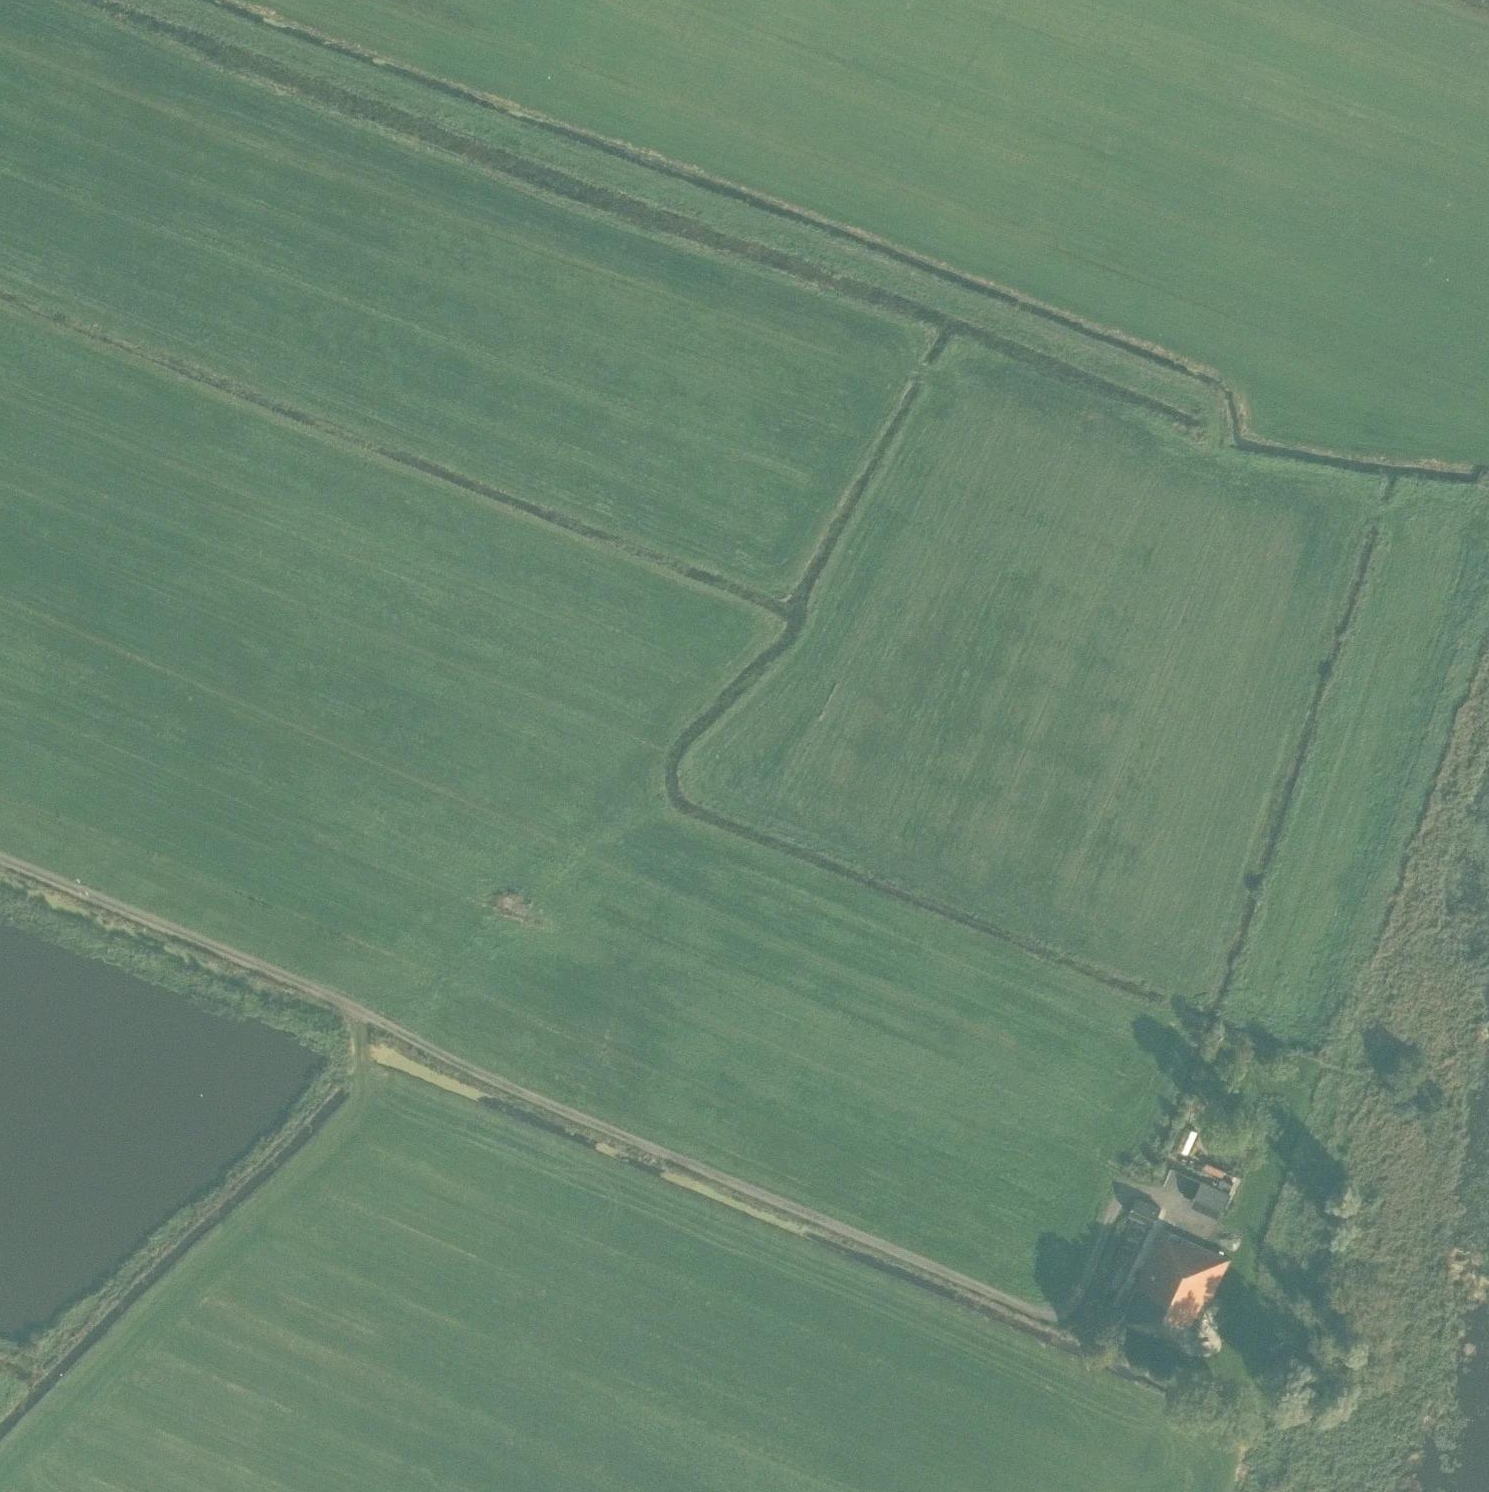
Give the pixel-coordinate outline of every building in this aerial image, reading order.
[(1160,1208),(1135,1198),(1129,1213),(1153,1224),(1160,1208)] [(1228,1258),(1162,1229),(1122,1319),(1181,1346),(1184,1339),(1190,1342),(1228,1258)]
